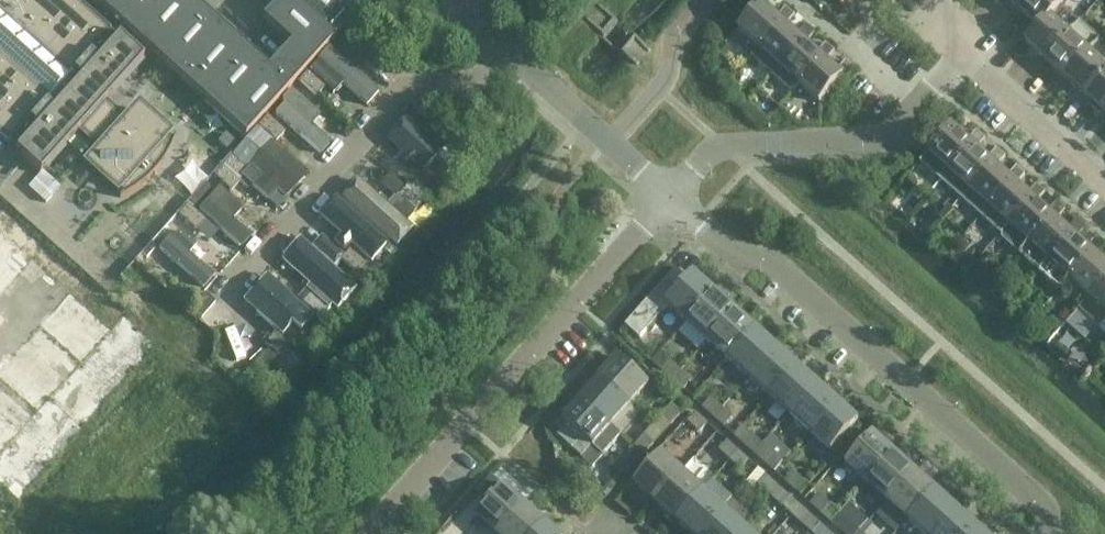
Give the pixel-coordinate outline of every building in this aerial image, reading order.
[(7,144),(8,143),(15,149),(14,151),(39,173),(77,132),(99,152),(88,163),(116,189),(118,196),(115,197),(116,200),(123,196),(128,193),(133,190),(138,187),(142,183),(148,178),(153,173),(156,170),(159,165),(163,160),(167,154),(171,146),(174,139),(177,132),(175,132),(174,135),(166,133),(138,108),(128,119),(106,100),(143,59),(118,36),(116,38),(109,31),(110,30),(77,0),(0,0),(0,138),(7,144)] [(245,136),(367,0),(278,0),(263,17),(262,17),(261,18),(289,43),(267,68),(192,0),(94,0),(245,136)] [(1019,9),(1027,0),(1008,0),(1019,9)] [(1019,9),(1038,27),(1025,41),(1026,42),(1063,1),(1061,0),(1027,0),(1019,9)] [(1063,1),(1026,42),(1046,60),(1069,34),(1050,16),(1063,2),(1063,1)] [(738,29),(759,47),(782,21),(786,24),(795,15),(786,7),(778,17),(762,2),(738,29)] [(782,21),(759,47),(779,65),(802,39),(806,42),(815,33),(806,25),(798,35),(786,24),(782,21)] [(1078,24),(1069,34),(1046,60),(1066,78),(1098,42),(1078,24)] [(802,39),(779,65),(799,83),(823,57),(826,60),(835,51),(826,43),(817,52),(806,42),(802,39)] [(1066,78),(1086,96),(1104,75),(1104,48),(1098,42),(1066,78)] [(380,94),(340,57),(329,68),(371,104),(380,94)] [(823,57),(799,83),(819,102),(842,77),(845,79),(855,68),(846,61),(837,70),(826,60),(823,57)] [(1086,96),(1104,113),(1104,75),(1086,96)] [(343,133),(293,89),(282,100),(286,103),(276,114),(320,157),(343,133)] [(468,175),(407,118),(385,141),(448,197),(468,175)] [(952,126),(929,152),(920,162),(941,180),(972,145),(976,148),(985,138),(977,131),(968,140),(952,126)] [(226,149),(234,141),(225,133),(218,141),(226,149)] [(273,140),(250,167),(243,177),(278,209),(309,174),(273,140)] [(972,145),(941,180),(961,198),(992,163),(996,166),(1005,156),(997,148),(988,158),(976,148),(972,145)] [(992,163),(961,198),(981,216),(1012,181),(1016,184),(1025,174),(1017,166),(1008,176),(996,166),(992,163)] [(392,171),(383,181),(399,195),(408,184),(392,171)] [(415,218),(432,186),(412,175),(394,207),(415,218)] [(359,181),(343,200),(399,247),(414,229),(359,181)] [(1012,181),(981,216),(1001,234),(1033,198),(1036,202),(1045,192),(1036,184),(1027,194),(1016,184),(1012,181)] [(210,198),(199,210),(241,249),(252,237),(233,220),(243,209),(228,194),(218,205),(210,198)] [(1033,198),(1001,234),(1021,252),(1053,216),(1056,220),(1065,210),(1056,202),(1047,212),(1036,202),(1033,198)] [(336,199),(317,220),(379,274),(398,253),(336,199)] [(4,379),(0,383),(0,479),(22,498),(161,339),(6,203),(0,210),(0,375),(4,379)] [(1053,216),(1021,252),(1041,270),(1073,234),(1076,238),(1085,228),(1076,220),(1067,230),(1056,220),(1053,216)] [(178,228),(159,249),(205,290),(217,277),(197,260),(204,252),(178,228)] [(1041,270),(1061,288),(1070,278),(1093,252),(1096,255),(1104,245),(1096,237),(1087,247),(1076,238),(1073,234),(1041,270)] [(351,283),(302,240),(273,274),(332,326),(362,293),(351,283)] [(1070,278),(1090,296),(1104,279),(1104,263),(1096,255),(1093,252),(1070,278)] [(687,279),(676,269),(625,325),(637,336),(666,304),(677,313),(704,283),(693,273),(687,279)] [(266,272),(241,301),(303,358),(329,330),(266,272)] [(1090,296),(1104,310),(1104,279),(1090,296)] [(704,283),(677,313),(699,333),(726,302),(704,283)] [(726,302),(699,333),(721,352),(748,322),(726,302)] [(748,322),(721,352),(743,372),(770,342),(748,322)] [(236,367),(254,357),(241,333),(222,344),(236,367)] [(770,342),(743,372),(765,392),(792,361),(770,342)] [(619,357),(600,378),(630,405),(649,384),(619,357)] [(680,371),(669,361),(661,370),(672,380),(680,371)] [(792,361),(765,392),(787,411),(814,381),(792,361)] [(680,371),(672,380),(682,390),(691,380),(680,371)] [(600,378),(581,399),(612,426),(630,405),(600,378)] [(814,381),(787,411),(809,431),(836,401),(814,381)] [(701,407),(712,417),(721,408),(710,398),(701,407)] [(568,424),(556,437),(580,459),(592,446),(593,447),(603,456),(622,435),(612,426),(581,399),(563,419),(568,424)] [(836,401),(809,431),(831,451),(859,421),(836,401)] [(670,424),(680,413),(671,405),(661,416),(670,424)] [(721,408),(712,417),(723,427),(724,426),(732,417),(721,408)] [(707,424),(696,413),(688,422),(699,433),(707,424)] [(733,436),(751,452),(759,442),(742,426),(733,436)] [(846,464),(867,483),(894,452),(873,433),(846,464)] [(643,454),(654,443),(644,435),(634,446),(643,454)] [(738,451),(727,441),(718,450),(730,460),(738,451)] [(759,442),(751,452),(774,472),(782,462),(759,442)] [(738,451),(730,460),(740,470),(748,460),(738,451)] [(894,452),(867,483),(887,501),(915,470),(894,452)] [(635,484),(656,502),(683,472),(662,453),(635,484)] [(625,456),(615,467),(624,476),(634,465),(625,456)] [(750,478),(771,497),(779,488),(758,469),(750,478)] [(915,470),(887,501),(908,519),(935,489),(915,470)] [(792,471),(784,480),(784,481),(795,491),(804,482),(792,471)] [(683,472),(656,502),(676,521),(704,490),(683,472)] [(725,505),(734,498),(718,476),(709,482),(725,505)] [(497,533),(498,533),(525,504),(504,485),(476,515),(497,533)] [(779,488),(771,497),(792,515),(800,506),(779,488)] [(908,519),(924,533),(931,533),(956,507),(935,489),(908,519)] [(676,521),(691,533),(701,533),(724,508),(704,490),(676,521)] [(818,494),(810,503),(809,504),(830,523),(839,513),(818,494)] [(498,533),(535,533),(545,522),(525,504),(498,533)] [(800,506),(792,515),(812,533),(820,524),(800,506)] [(931,533),(968,533),(976,525),(956,507),(931,533)] [(701,533),(738,533),(745,527),(724,508),(701,533)] [(535,533),(558,533),(545,522),(535,533)] [(849,522),(841,531),(844,533),(858,533),(860,532),(849,522)] [(812,533),(831,533),(820,524),(812,533)] [(968,533),(986,533),(976,525),(968,533)]
